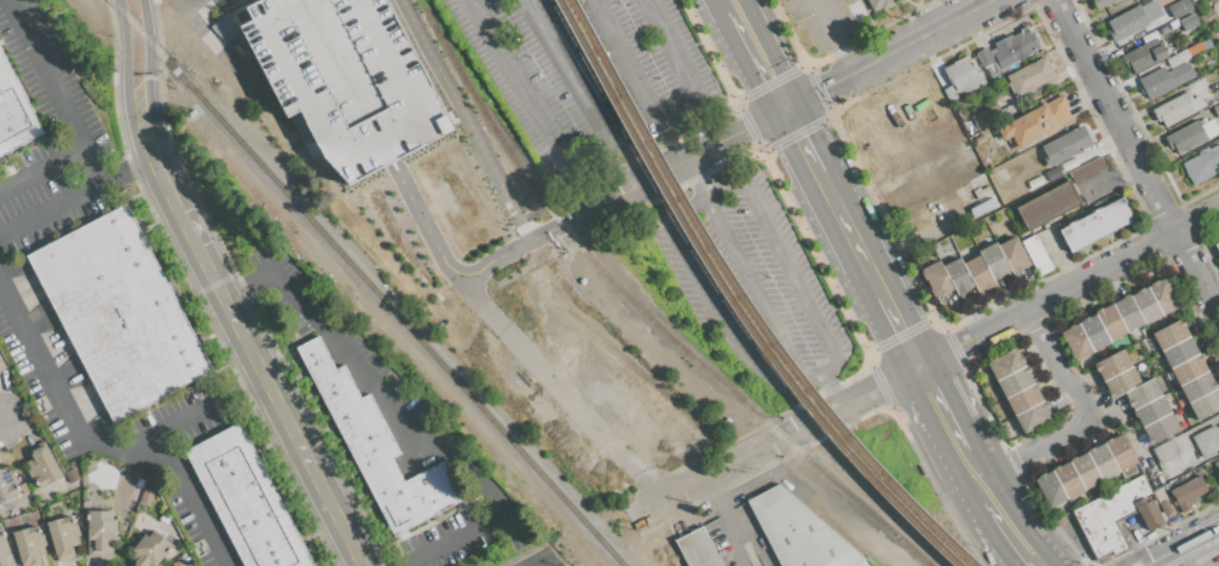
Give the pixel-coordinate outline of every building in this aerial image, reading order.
[(245,6),(258,0),(387,0),(455,128),(391,162),(346,185),(319,156),(310,160),(287,115),(239,25),(252,19),(245,6)] [(847,5),(856,0),(859,0),(867,16),(855,22),(847,5)] [(873,12),(867,0),(891,0),(894,5),(883,11),(882,7),(873,12)] [(1097,10),(1092,0),(1114,0),(1097,10)] [(1173,5),(1182,0),(1188,0),(1192,8),(1179,16),(1173,5)] [(1139,5),(1149,23),(1114,42),(1108,30),(1111,29),(1108,22),(1139,5)] [(1178,22),(1194,13),(1200,24),(1184,33),(1178,22)] [(993,44),(1011,34),(1012,36),(1021,33),(1018,28),(1026,24),(1028,28),(1029,28),(1040,48),(989,75),(986,68),(982,69),(975,54),(987,47),(988,51),(995,47),(993,44)] [(1156,37),(1160,44),(1161,44),(1168,56),(1134,74),(1128,63),(1125,64),(1121,57),(1156,37)] [(1208,39),(1212,46),(1204,50),(1201,42),(1208,39)] [(1186,48),(1200,41),(1203,50),(1190,56),(1186,48)] [(44,133),(0,155),(0,48),(44,133)] [(1166,59),(1185,48),(1190,58),(1171,68),(1166,59)] [(942,68),(967,54),(977,74),(980,73),(986,82),(965,93),(963,89),(957,93),(942,68)] [(1003,79),(1046,56),(1057,76),(1016,98),(1013,92),(1010,93),(1003,79)] [(1138,80),(1161,68),(1161,69),(1168,65),(1178,83),(1172,87),(1172,88),(1149,100),(1138,80)] [(1003,97),(992,103),(984,89),(995,83),(1003,97)] [(943,89),(951,85),(957,96),(948,99),(943,89)] [(1189,91),(1192,99),(1200,96),(1204,105),(1165,126),(1161,121),(1159,122),(1152,111),(1189,91)] [(1063,94),(1068,105),(1064,106),(1071,119),(1053,128),(1056,131),(1047,135),(1046,132),(1015,149),(1009,138),(1004,140),(998,129),(1036,108),(1034,103),(1050,94),(1052,100),(1063,94)] [(1207,100),(1215,97),(1218,102),(1211,106),(1207,100)] [(971,116),(995,103),(1004,117),(978,131),(971,116)] [(1001,110),(1012,104),(1016,111),(1005,117),(1001,110)] [(1213,119),(1218,130),(1218,133),(1179,155),(1174,146),(1171,149),(1165,138),(1197,120),(1201,125),(1213,119)] [(965,127),(972,122),(976,131),(969,134),(965,127)] [(1082,126),(1092,144),(1048,168),(1042,156),(1046,155),(1041,148),(1082,126)] [(974,138),(982,134),(986,142),(977,145),(974,138)] [(1208,149),(1218,143),(1218,163),(1217,164),(1218,169),(1218,172),(1192,186),(1180,163),(1198,154),(1197,151),(1207,146),(1208,149)] [(966,175),(955,154),(881,192),(891,213),(966,175)] [(1105,169),(1099,156),(1069,172),(1075,184),(1105,169)] [(1071,158),(1076,166),(1064,172),(1059,164),(1071,158)] [(1058,166),(1063,175),(1050,183),(1045,173),(1058,166)] [(1016,208),(1069,180),(1081,202),(1028,231),(1016,208)] [(1059,230),(1121,196),(1133,219),(1071,253),(1059,230)] [(25,253),(123,202),(212,370),(112,422),(25,253)] [(1021,242),(1035,235),(1053,268),(1040,276),(1021,242)] [(1016,236),(1030,265),(1013,275),(1011,271),(998,246),(1016,236)] [(978,250),(995,242),(998,246),(1011,271),(994,281),(980,254),(978,250)] [(963,264),(980,254),(994,281),(995,283),(992,284),(993,287),(986,290),(984,288),(977,291),(975,285),(963,264)] [(943,266),(959,258),(963,264),(975,285),(958,294),(943,266)] [(917,272),(938,261),(954,290),(936,299),(935,296),(931,298),(928,290),(931,289),(926,278),(922,281),(917,272)] [(1182,305),(1163,316),(1148,287),(1167,276),(1182,305)] [(1163,316),(1145,324),(1131,295),(1148,287),(1163,316)] [(1131,295),(1145,324),(1128,334),(1113,305),(1131,295)] [(1128,334),(1110,342),(1096,313),(1113,305),(1128,334)] [(1110,342),(1093,352),(1078,323),(1096,313),(1110,342)] [(1161,352),(1152,334),(1180,319),(1190,336),(1161,352)] [(1093,352),(1076,360),(1061,331),(1078,323),(1093,352)] [(294,348),(317,335),(334,368),(341,364),(360,399),(369,394),(399,452),(392,457),(405,481),(449,458),(468,496),(393,536),(294,348)] [(1171,369),(1161,352),(1190,336),(1198,353),(1171,369)] [(1143,341),(1150,337),(1157,352),(1150,356),(1143,341)] [(996,381),(987,363),(1015,347),(1024,365),(996,381)] [(1122,348),(1132,366),(1103,382),(1093,364),(1122,348)] [(1180,386),(1171,369),(1198,353),(1208,371),(1180,386)] [(1006,399),(996,381),(1024,365),(1034,383),(1006,399)] [(1103,382),(1132,366),(1142,385),(1123,393),(1111,399),(1103,382)] [(1189,403),(1180,386),(1208,371),(1217,388),(1189,403)] [(1152,379),(1161,394),(1132,410),(1123,393),(1142,385),(1152,379)] [(1015,416),(1006,399),(1034,383),(1044,400),(1015,416)] [(1217,388),(1218,392),(1218,409),(1197,420),(1189,403),(1217,388)] [(1161,394),(1171,412),(1142,427),(1132,410),(1161,394)] [(1024,433),(1015,416),(1044,400),(1052,418),(1024,433)] [(1171,412),(1179,429),(1150,445),(1142,427),(1171,412)] [(1004,424),(1010,422),(1015,431),(1007,434),(1004,424)] [(1217,427),(1218,426),(1218,452),(1217,449),(1202,457),(1191,437),(1214,423),(1217,427)] [(241,424),(313,565),(245,565),(186,452),(241,424)] [(1137,462),(1119,472),(1104,443),(1121,433),(1137,462)] [(1152,449),(1169,440),(1178,455),(1160,463),(1152,449)] [(1119,472),(1102,480),(1086,451),(1104,443),(1119,472)] [(63,477),(40,489),(35,480),(31,481),(27,470),(29,469),(25,462),(33,458),(29,451),(28,449),(39,444),(40,446),(46,444),(63,477)] [(1102,480),(1085,489),(1070,461),(1086,451),(1102,480)] [(1085,489),(1067,498),(1052,469),(1070,461),(1085,489)] [(19,492),(0,503),(0,470),(6,467),(10,474),(15,472),(19,483),(16,484),(19,492)] [(65,472),(74,468),(79,479),(70,483),(65,472)] [(1067,498),(1050,508),(1035,479),(1052,469),(1067,498)] [(1128,548),(1113,556),(1109,551),(1096,559),(1070,512),(1142,474),(1152,492),(1133,503),(1137,509),(1115,521),(1128,548)] [(1201,475),(1208,492),(1192,499),(1194,503),(1190,506),(1192,508),(1183,512),(1179,503),(1175,504),(1168,490),(1201,475)] [(138,478),(144,479),(143,487),(135,485),(138,478)] [(18,485),(25,481),(30,491),(23,495),(18,485)] [(866,559),(851,565),(781,565),(747,501),(780,484),(866,559)] [(145,487),(155,490),(149,507),(139,503),(145,487)] [(1165,522),(1146,531),(1133,502),(1145,497),(1146,502),(1152,498),(1165,522)] [(27,513),(37,509),(41,521),(31,525),(27,513)] [(87,510),(112,510),(112,519),(117,519),(117,539),(112,539),(112,560),(96,560),(96,555),(87,555),(87,510)] [(158,518),(164,510),(172,516),(166,524),(158,518)] [(76,555),(57,561),(47,521),(73,515),(75,525),(77,524),(81,535),(77,535),(80,543),(74,545),(76,555)] [(40,561),(41,565),(21,565),(12,532),(39,525),(41,533),(45,533),(48,544),(45,545),(47,554),(41,555),(42,561),(40,561)] [(700,525),(721,565),(689,565),(675,538),(700,525)] [(2,527),(16,565),(0,565),(0,528),(2,527)] [(172,544),(154,565),(130,565),(135,560),(132,558),(135,551),(133,549),(145,535),(148,537),(154,530),(172,544)]
